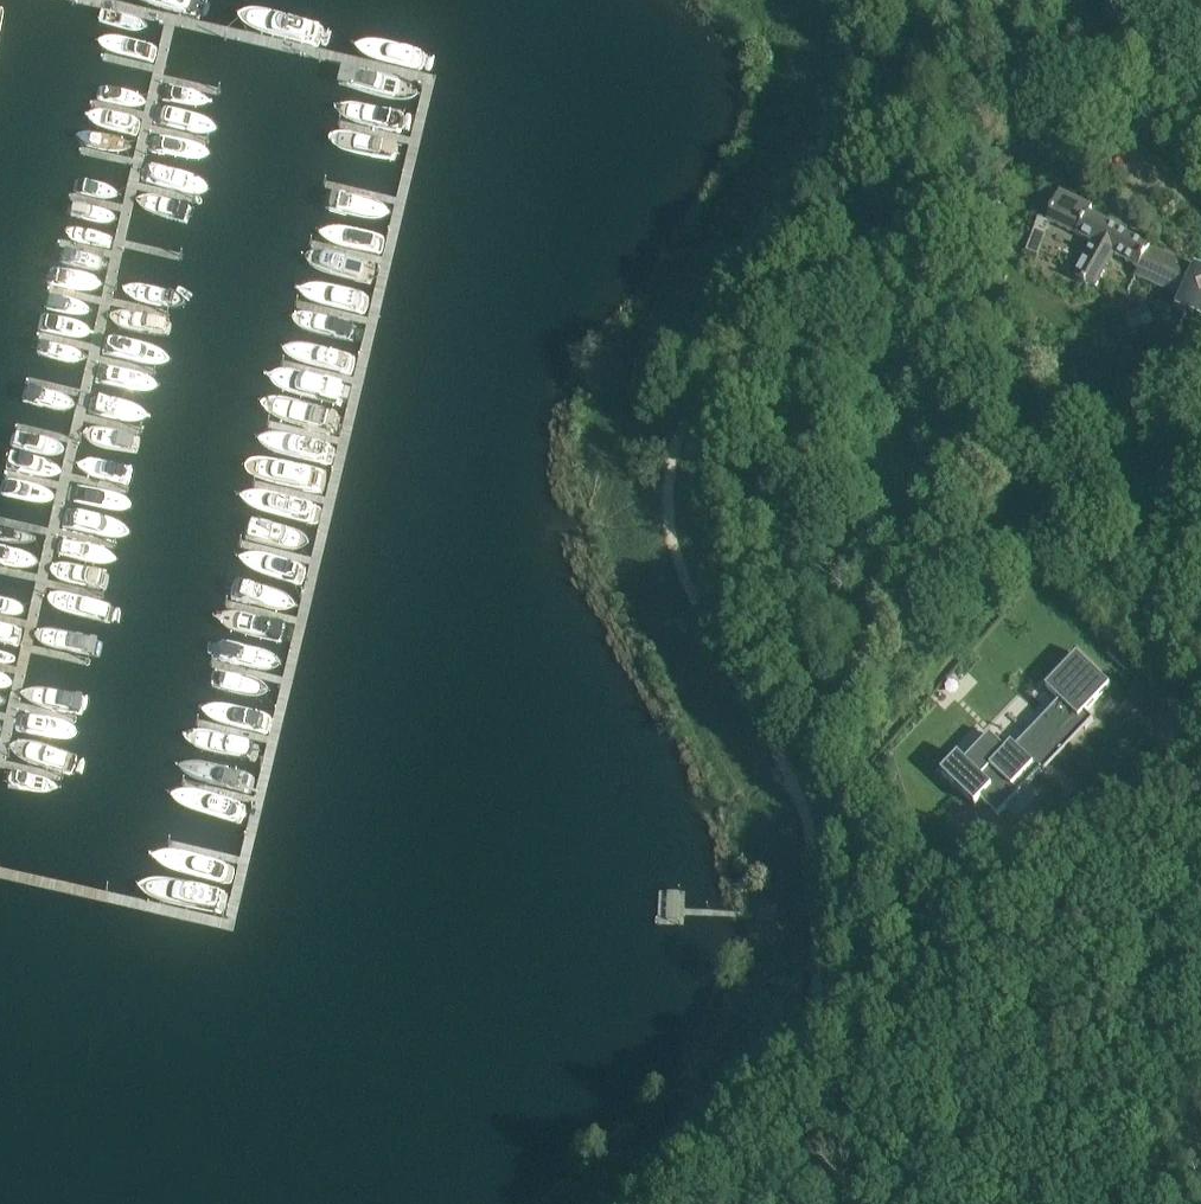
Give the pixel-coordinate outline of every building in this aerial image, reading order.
[(1088,219),(1093,207),(1061,193),(1047,222),(1076,236),(1092,244),(1075,277),(1096,288),(1114,255),(1139,267),(1136,275),(1182,296),(1176,310),(1186,315),(1183,321),(1198,327),(1200,322),(1200,269),(1195,266),(1195,268),(1088,219)] [(1001,210),(1004,208),(1000,202),(984,212),(988,218),(992,216),(994,218),(1003,213),(1001,210)] [(1127,670),(1134,663),(1115,645),(1108,652),(1127,670)] [(1027,750),(1045,767),(1091,717),(1085,712),(1111,686),(1077,659),(1049,689),(1067,707),(1027,750)] [(998,816),(1045,767),(1027,750),(1023,755),(1012,745),(1007,750),(990,735),(965,761),(960,758),(942,778),(978,810),(984,803),(998,816)]
